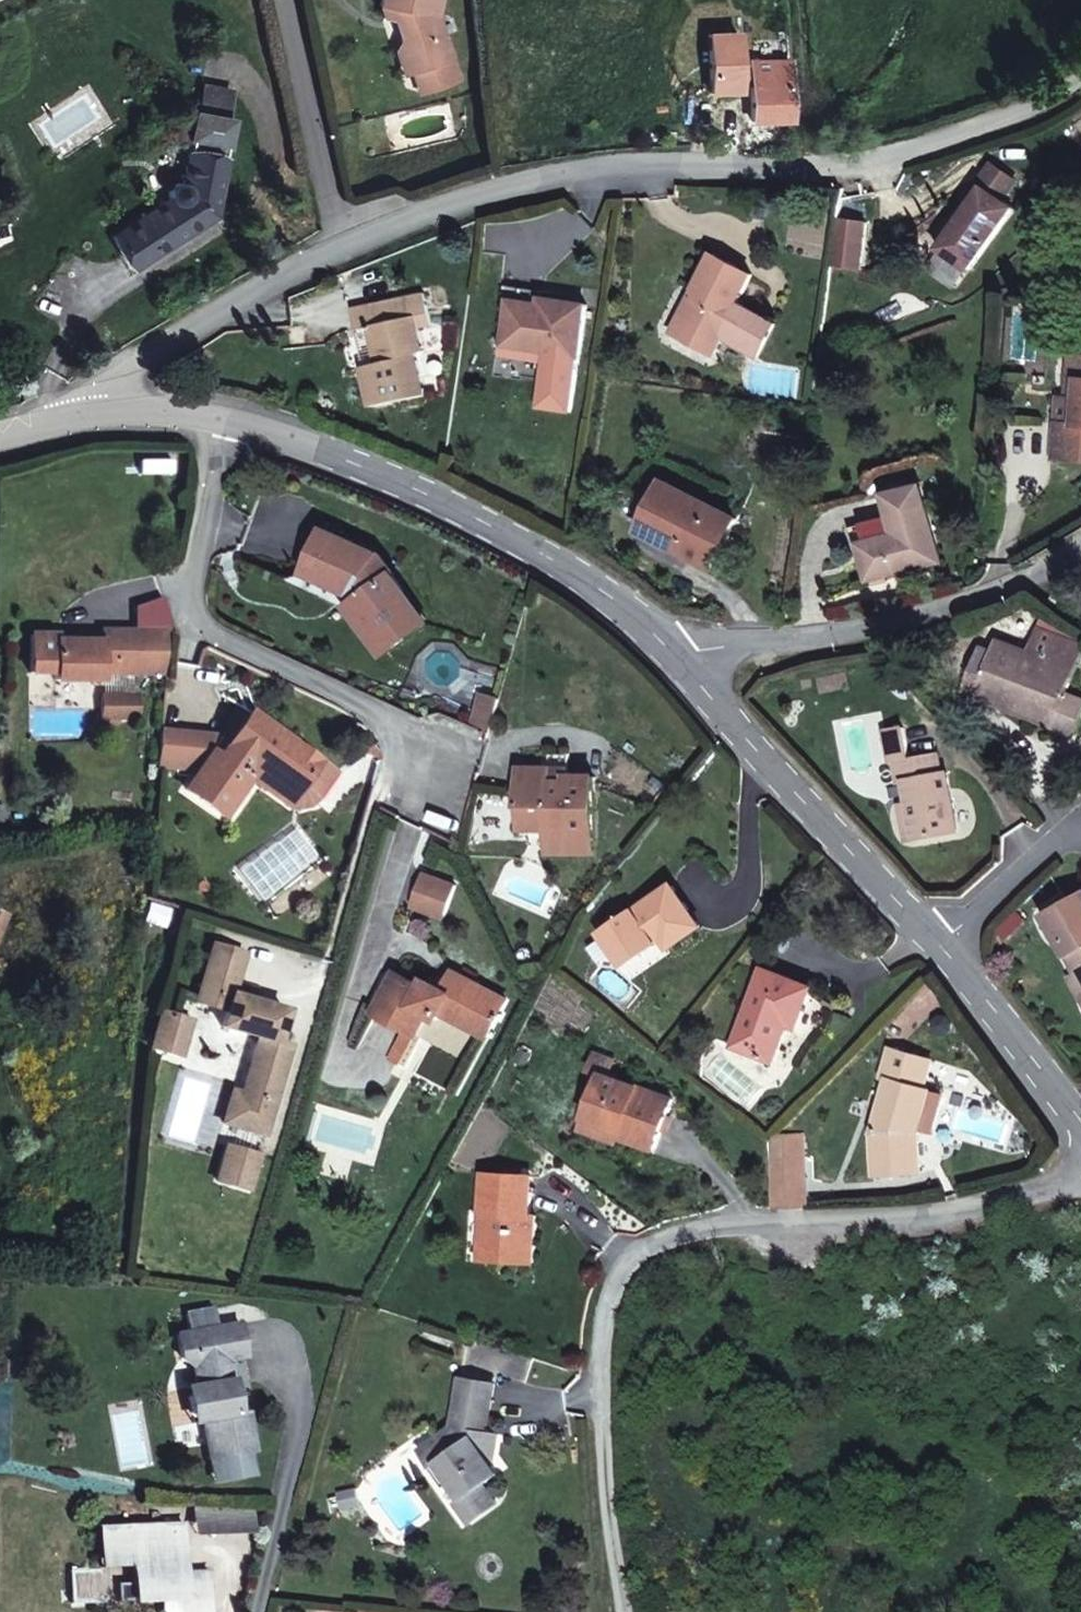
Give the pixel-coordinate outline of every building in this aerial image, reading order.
[(393,25),(412,30),(408,40),(419,76),(457,64),(444,20),(446,1),(442,0),(388,0),(385,10),(392,11),(393,25)] [(419,76),(408,40),(401,51),(410,79),(419,76)] [(787,118),(784,58),(750,57),(751,119),(787,118)] [(202,104),(199,130),(223,134),(226,107),(202,104)] [(229,134),(223,134),(199,130),(196,130),(190,192),(175,199),(178,210),(118,245),(140,278),(218,231),(229,134)] [(991,194),(945,253),(973,276),(1021,213),(1009,205),(1023,187),(1000,170),(985,189),(991,194)] [(867,247),(840,244),(836,272),(863,275),(867,247)] [(702,304),(683,342),(718,362),(731,338),(766,356),(784,322),(742,302),(755,277),(715,258),(694,297),(702,304)] [(441,331),(436,296),(383,304),(386,327),(373,330),(379,368),(364,370),(371,414),(431,406),(425,362),(431,361),(427,333),(441,331)] [(702,304),(694,297),(673,337),(683,342),(702,304)] [(543,312),(553,306),(501,298),(496,331),(507,333),(511,307),(543,312)] [(386,327),(383,304),(357,307),(360,331),(373,330),(386,327)] [(530,348),(528,357),(544,359),(537,412),(570,418),(579,364),(586,311),(553,306),(543,312),(511,307),(507,333),(505,342),(530,348)] [(505,342),(503,352),(528,357),(530,348),(505,342)] [(1080,387),(1080,353),(1077,352),(1072,400),(1080,400),(1080,387)] [(1059,458),(1080,460),(1080,387),(1080,400),(1072,400),(1065,400),(1059,458)] [(876,580),(895,573),(947,555),(923,479),(891,490),(898,511),(904,530),(886,535),(863,543),(876,580)] [(720,568),(744,522),(667,485),(644,532),(720,568)] [(863,543),(886,535),(904,530),(898,511),(851,526),(857,545),(863,543)] [(282,569),(325,589),(328,581),(344,588),(383,639),(412,615),(377,570),(370,578),(353,562),(359,553),(303,526),(282,569)] [(353,562),(370,578),(377,570),(359,553),(353,562)] [(328,581),(325,589),(341,598),(332,604),(367,650),(383,639),(344,588),(328,581)] [(92,679),(149,681),(153,644),(154,640),(94,634),(93,647),(49,647),(49,640),(21,639),(20,677),(46,679),(45,682),(92,684),(92,679)] [(1079,652),(1039,635),(1034,649),(1075,664),(1079,652)] [(1033,652),(999,639),(996,648),(981,687),(1010,698),(1005,710),(1078,738),(1080,730),(1080,699),(1065,693),(1070,680),(1029,664),(1033,652)] [(983,643),(966,696),(1005,710),(1010,698),(981,687),(996,648),(983,643)] [(1075,664),(1034,649),(1033,652),(1029,664),(1070,680),(1075,664)] [(465,719),(480,726),(488,692),(472,689),(465,719)] [(95,721),(108,721),(109,700),(96,700),(95,721)] [(123,701),(109,700),(108,721),(124,721),(123,701)] [(216,742),(224,747),(248,715),(227,701),(205,734),(216,742)] [(201,752),(195,761),(175,788),(215,815),(240,778),(232,772),(239,761),(286,792),(294,780),(310,755),(248,715),(224,747),(216,742),(206,756),(201,752)] [(160,758),(166,731),(148,729),(146,757),(160,758)] [(160,758),(195,761),(201,752),(206,756),(216,742),(205,734),(166,731),(160,758)] [(938,765),(913,769),(907,737),(888,741),(894,773),(899,772),(900,789),(910,788),(915,814),(921,846),(961,839),(951,780),(941,782),(938,765)] [(542,749),(543,777),(543,784),(567,784),(567,776),(567,750),(542,749)] [(332,769),(310,755),(294,780),(315,794),(332,769)] [(278,804),(286,792),(239,761),(232,772),(240,778),(278,804)] [(567,784),(543,784),(543,777),(515,777),(515,808),(547,808),(548,829),(549,854),(594,853),(594,776),(567,776),(567,784)] [(548,829),(547,808),(515,808),(515,829),(548,829)] [(912,848),(921,846),(915,814),(906,816),(912,848)] [(446,912),(464,875),(435,861),(416,897),(446,912)] [(683,890),(620,938),(642,966),(678,940),(686,950),(713,930),(683,890)] [(1080,978),(1080,899),(1045,921),(1080,978)] [(232,1089),(222,1118),(273,1135),(300,1047),(285,1042),(293,1014),(282,1010),(280,1018),(266,1015),(268,1005),(234,993),(247,952),(214,942),(198,1000),(221,1009),(218,1023),(258,1036),(241,1092),(232,1089)] [(811,1031),(829,990),(779,968),(744,1048),(785,1065),(799,1029),(811,1031)] [(472,973),(466,984),(462,992),(447,985),(441,982),(436,988),(409,975),(388,1016),(429,1037),(441,1016),(452,1021),(457,1012),(505,1037),(524,1001),(472,973)] [(452,977),(447,985),(462,992),(466,984),(452,977)] [(1072,987),(1080,1001),(1080,981),(1072,987)] [(266,1015),(280,1018),(282,1010),(268,1005),(266,1015)] [(159,1011),(153,1034),(167,1039),(164,1049),(181,1054),(190,1021),(159,1011)] [(150,1045),(164,1049),(167,1039),(153,1034),(150,1045)] [(899,1081),(888,1128),(892,1175),(934,1169),(927,1127),(936,1090),(944,1092),(952,1059),(900,1047),(892,1080),(899,1081)] [(673,1151),(690,1104),(622,1079),(607,1119),(639,1130),(636,1138),(673,1151)] [(633,1145),(636,1138),(639,1130),(607,1119),(602,1134),(633,1145)] [(351,1129),(346,1154),(393,1163),(398,1140),(351,1129)] [(781,1144),(781,1185),(819,1184),(818,1139),(786,1139),(781,1144)] [(236,1146),(225,1180),(256,1190),(267,1156),(236,1146)] [(541,1180),(493,1176),(486,1259),(544,1263),(547,1221),(539,1220),(541,1180)] [(782,1214),(820,1211),(819,1184),(781,1185),(782,1214)] [(201,1371),(200,1375),(196,1413),(198,1425),(199,1433),(215,1431),(219,1457),(255,1450),(265,1449),(256,1409),(252,1410),(240,1359),(255,1356),(250,1336),(248,1324),(216,1330),(184,1336),(190,1364),(201,1371)] [(456,1436),(444,1443),(455,1461),(443,1468),(464,1500),(456,1507),(472,1532),(501,1513),(489,1494),(502,1485),(498,1479),(491,1468),(497,1440),(491,1438),(502,1390),(467,1383),(456,1436)] [(491,1468),(498,1479),(504,1441),(497,1440),(491,1468)] [(443,1468),(455,1461),(444,1443),(425,1454),(456,1507),(464,1500),(443,1468)] [(255,1450),(219,1457),(223,1473),(259,1467),(255,1450)] [(236,1520),(292,1522),(292,1500),(237,1498),(236,1520)] [(222,1572),(202,1572),(194,1564),(195,1519),(134,1518),(134,1558),(104,1558),(104,1592),(167,1592),(167,1611),(222,1611),(222,1572)]
